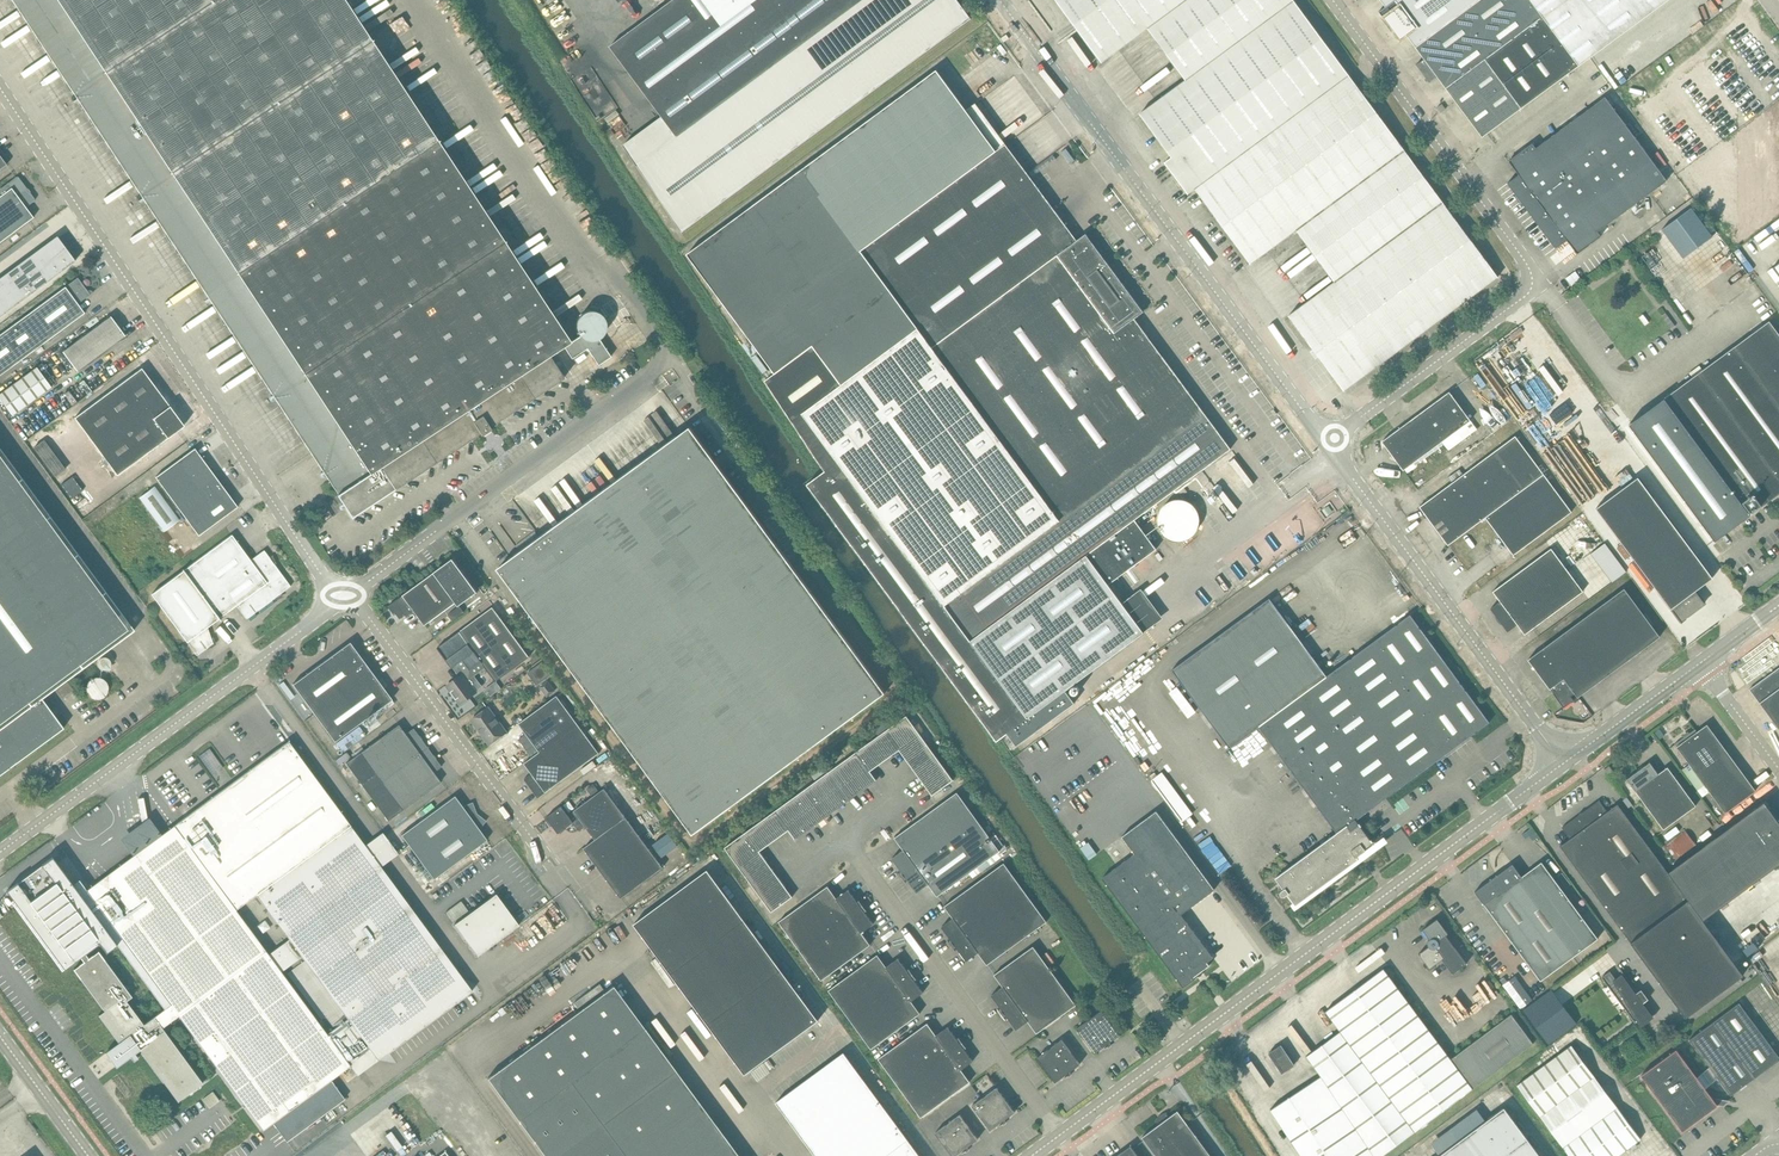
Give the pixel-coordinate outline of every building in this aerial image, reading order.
[(72,91),(339,495),(354,517),(395,489),(480,433),(481,435),(491,429),(490,427),(564,378),(549,356),(564,346),(572,359),(587,349),(590,341),(594,341),(598,339),(601,338),(604,334),(606,330),(606,326),(605,321),(604,318),(601,315),(597,312),(592,311),(589,311),(584,313),(581,315),(578,319),(577,323),(576,327),(577,332),(579,335),(580,336),(571,342),(372,40),(345,0),(12,0),(72,91)] [(610,47),(663,118),(623,148),(683,232),(971,19),(958,0),(675,0),(610,47)] [(1181,185),(1342,66),(1293,0),(1056,0),(1102,62),(1148,28),(1186,80),(1140,114),(1172,157),(1165,163),(1181,185)] [(1386,7),(1379,12),(1398,38),(1399,38),(1401,39),(1407,35),(1416,47),(1424,59),(1416,65),(1430,83),(1438,77),(1452,96),(1482,137),(1579,66),(1668,0),(1381,0),(1386,7)] [(808,484),(997,739),(1163,617),(1141,588),(1121,602),(1109,585),(1157,549),(1135,520),(1231,449),(1135,319),(1142,314),(1086,234),(1077,240),(947,62),(690,252),(765,380),(826,471),(808,484)] [(1342,66),(1181,185),(1188,194),(1195,189),(1251,264),(1297,230),(1335,282),(1289,316),(1344,391),(1498,277),(1342,66)] [(1598,232),(1667,181),(1605,97),(1536,148),(1533,143),(1509,161),(1519,175),(1507,183),(1556,249),(1567,240),(1577,254),(1601,236),(1598,232)] [(1437,108),(1441,113),(1446,109),(1442,104),(1437,108)] [(7,165),(6,164),(10,162),(0,149),(0,170),(7,165)] [(2,196),(0,197),(0,243),(34,217),(26,207),(34,202),(19,178),(6,184),(0,189),(2,196)] [(1691,207),(1662,228),(1684,257),(1712,236),(1691,207)] [(0,278),(0,317),(76,261),(73,257),(57,236),(0,278)] [(0,334),(0,374),(85,313),(78,304),(90,295),(78,278),(68,285),(0,334)] [(111,316),(63,352),(77,371),(125,336),(111,316)] [(1629,424),(1715,541),(1750,515),(1778,494),(1778,335),(1769,322),(1664,398),(1629,424)] [(13,415),(52,387),(36,367),(0,393),(0,397),(13,415)] [(75,418),(117,475),(184,426),(142,368),(75,418)] [(1470,429),(1475,426),(1450,392),(1382,441),(1403,470),(1442,442),(1448,451),(1472,433),(1470,429)] [(1499,422),(1502,427),(1511,420),(1507,415),(1499,422)] [(886,692),(691,427),(498,568),(693,834),(886,692)] [(1420,507),(1448,545),(1486,518),(1513,555),(1572,512),(1516,436),(1420,507)] [(64,728),(42,698),(134,630),(0,448),(0,775),(64,728)] [(156,477),(177,506),(216,477),(195,448),(156,477)] [(216,477),(177,506),(198,536),(238,507),(216,477)] [(1596,509),(1682,623),(1681,621),(1704,604),(1695,591),(1713,578),(1638,478),(1596,509)] [(179,521),(155,488),(138,499),(164,533),(179,521)] [(317,511),(324,522),(332,517),(325,506),(317,511)] [(232,535),(201,558),(236,605),(246,619),(291,586),(264,550),(251,560),(232,535)] [(1491,609),(1499,620),(1567,570),(1551,548),(1493,592),(1500,602),(1491,609)] [(236,605),(201,558),(152,594),(197,655),(213,644),(207,627),(219,619),(220,621),(221,620),(219,618),(236,605)] [(436,571),(389,606),(395,615),(397,614),(401,619),(406,615),(408,616),(415,611),(425,625),(435,618),(457,602),(462,598),(465,601),(478,592),(454,558),(436,571)] [(1567,570),(1499,620),(1508,632),(1517,625),(1525,635),(1583,592),(1567,570)] [(1625,589),(1550,644),(1565,664),(1585,691),(1660,637),(1625,589)] [(1279,894),(1279,896),(1281,897),(1283,897),(1285,896),(1287,894),(1296,906),(1359,859),(1354,853),(1362,848),(1363,850),(1373,842),(1359,823),(1359,824),(1356,820),(1489,722),(1410,615),(1327,677),(1270,599),(1173,669),(1230,747),(1259,727),(1337,832),(1275,878),(1284,889),(1281,891),(1280,892),(1279,894)] [(460,606),(448,615),(452,621),(464,612),(460,606)] [(456,665),(463,674),(464,674),(470,670),(473,675),(485,667),(496,682),(530,657),(493,607),(459,632),(437,648),(452,668),(456,665)] [(1550,644),(1529,660),(1544,680),(1565,664),(1550,644)] [(327,659),(292,684),(299,694),(335,741),(383,707),(392,699),(364,661),(363,661),(353,648),(352,649),(346,648),(345,647),(327,660),(327,659)] [(542,662),(528,672),(538,685),(551,675),(542,662)] [(1565,664),(1544,680),(1550,689),(1553,687),(1556,690),(1553,693),(1563,707),(1585,691),(1565,664)] [(1778,730),(1778,668),(1749,689),(1778,730)] [(482,687),(473,675),(470,670),(464,674),(463,674),(450,684),(447,686),(451,691),(460,704),(470,697),(477,692),(476,691),(482,687)] [(281,678),(277,673),(272,676),(276,681),(281,678)] [(87,684),(86,686),(87,689),(87,691),(88,693),(89,695),(91,696),(93,698),(95,698),(98,699),(100,699),(102,698),(105,697),(106,695),(108,693),(109,691),(110,689),(110,686),(109,684),(109,682),(107,680),(106,678),(104,677),(101,676),(99,675),(97,675),(94,676),(92,677),(90,678),(89,680),(88,682),(87,684)] [(539,687),(547,697),(555,691),(548,681),(539,687)] [(496,682),(486,689),(491,696),(501,689),(496,682)] [(519,740),(527,751),(573,717),(557,695),(519,724),(526,734),(519,740)] [(472,720),(490,745),(506,733),(488,708),(472,720)] [(796,839),(877,780),(870,771),(899,750),(932,795),(953,780),(907,716),(725,848),(772,912),(793,897),(760,851),(789,830),(796,839)] [(573,717),(527,751),(532,758),(524,763),(532,774),(524,779),(538,798),(600,753),(573,717)] [(346,763),(367,792),(427,748),(413,728),(406,734),(399,724),(346,763)] [(1675,744),(1725,813),(1756,791),(1707,725),(1697,732),(1695,729),(1675,744)] [(162,1027),(179,1015),(263,1130),(273,1122),(287,1141),(345,1098),(331,1080),(350,1066),(358,1076),(473,992),(289,741),(87,890),(171,1004),(144,1024),(126,1001),(132,997),(98,951),(88,958),(85,953),(80,957),(84,962),(74,969),(104,1011),(98,1015),(119,1042),(105,1052),(115,1067),(130,1056),(133,1060),(138,1057),(134,1055),(140,1049),(178,1101),(202,1083),(162,1027)] [(427,748),(367,792),(388,821),(441,782),(434,772),(442,767),(427,748)] [(1627,779),(1634,789),(1664,830),(1696,806),(1667,767),(1658,774),(1650,762),(1627,779)] [(1604,770),(1608,775),(1613,771),(1609,766),(1604,770)] [(585,826),(595,840),(626,817),(605,788),(574,811),(575,812),(579,818),(573,823),(579,831),(585,826)] [(892,858),(904,876),(979,822),(957,792),(895,838),(904,850),(892,858)] [(401,835),(417,857),(476,814),(474,813),(472,807),(470,808),(469,805),(465,806),(463,808),(455,796),(401,835)] [(1570,839),(1560,846),(1567,856),(1631,942),(1686,1018),(1744,975),(1703,920),(1688,900),(1668,873),(1625,814),(1618,804),(1607,812),(1599,800),(1562,828),(1570,839)] [(1668,873),(1688,900),(1703,920),(1778,864),(1778,821),(1765,802),(1668,873)] [(559,834),(573,823),(579,818),(575,812),(569,816),(562,806),(554,811),(545,819),(551,827),(553,826),(559,834)] [(1122,836),(1135,854),(1102,878),(1184,988),(1196,979),(1194,977),(1210,965),(1207,962),(1213,957),(1181,914),(1215,890),(1157,811),(1122,836)] [(476,814),(417,857),(434,879),(487,840),(478,828),(480,827),(482,824),(480,822),(481,820),(477,816),(476,814)] [(595,840),(584,848),(621,899),(663,868),(626,817),(595,840)] [(979,822),(904,876),(917,893),(928,884),(937,897),(970,873),(1000,851),(998,849),(990,837),(979,822)] [(1685,830),(1665,845),(1677,860),(1696,845),(1685,830)] [(995,833),(990,837),(998,849),(1003,845),(995,833)] [(1000,851),(970,873),(973,878),(1004,856),(1000,851)] [(1475,892),(1541,981),(1598,939),(1549,872),(1542,862),(1522,876),(1512,864),(1475,892)] [(942,927),(954,944),(1026,892),(1004,863),(944,906),(953,918),(942,927)] [(635,924),(745,1074),(819,1020),(708,870),(635,924)] [(779,922),(800,951),(861,907),(848,890),(837,898),(828,886),(779,922)] [(1026,892),(954,944),(967,961),(978,953),(987,965),(1047,922),(1026,892)] [(496,893),(454,924),(477,955),(519,925),(496,893)] [(861,907),(800,951),(822,980),(871,945),(862,933),(873,924),(861,907)] [(1430,940),(1429,940),(1429,946),(1419,954),(1430,968),(1442,959),(1453,973),(1467,963),(1446,935),(1448,934),(1437,919),(1423,930),(1430,940)] [(992,995),(1004,1012),(1016,1030),(1028,1021),(1037,1033),(1076,1005),(1034,946),(994,975),(1003,987),(992,995)] [(829,990),(850,1020),(911,976),(898,958),(887,967),(878,955),(868,961),(829,990)] [(1271,1109),(1302,1155),(1381,1155),(1533,1043),(1512,1014),(1451,1059),(1383,968),(1326,1011),(1341,1031),(1307,1056),(1321,1076),(1271,1109)] [(1647,999),(1644,995),(1645,995),(1645,994),(1639,998),(1622,975),(1616,979),(1610,971),(1602,977),(1637,1026),(1654,1014),(1645,1002),(1648,999),(1647,999)] [(911,976),(850,1020),(871,1049),(920,1013),(912,1001),(923,993),(911,976)] [(1515,978),(1503,987),(1520,1010),(1532,1001),(1515,978)] [(545,1155),(738,1155),(613,986),(487,1078),(545,1155)] [(1551,988),(1523,1009),(1548,1044),(1577,1023),(1551,988)] [(1689,1040),(1710,1067),(1697,1077),(1676,1049),(1641,1075),(1682,1131),(1718,1105),(1718,1099),(1712,1098),(1705,1088),(1718,1078),(1731,1096),(1778,1060),(1778,1057),(1739,1003),(1689,1040)] [(1077,1029),(1095,1053),(1120,1035),(1102,1010),(1077,1029)] [(879,1059),(900,1088),(961,1044),(948,1027),(936,1035),(928,1023),(879,1059)] [(1037,1058),(1056,1082),(1080,1064),(1062,1040),(1037,1058)] [(961,1044),(900,1088),(921,1117),(970,1082),(961,1070),(973,1061),(961,1044)] [(1269,1053),(1282,1073),(1294,1065),(1281,1045),(1269,1053)] [(1517,1085),(1570,1155),(1617,1155),(1641,1139),(1571,1045),(1517,1085)] [(844,1052),(776,1102),(816,1155),(921,1155),(844,1052)] [(1203,1066),(1207,1071),(1212,1067),(1208,1062),(1203,1066)] [(972,1106),(990,1130),(1015,1112),(997,1087),(972,1106)] [(1527,1138),(1504,1107),(1487,1120),(1439,1155),(1540,1155),(1527,1138)] [(1157,1155),(1211,1155),(1178,1111),(1142,1137),(1157,1155)] [(952,1155),(955,1155),(978,1139),(960,1115),(935,1133),(952,1155)] [(1131,1146),(1117,1155),(1139,1155),(1131,1146)]
